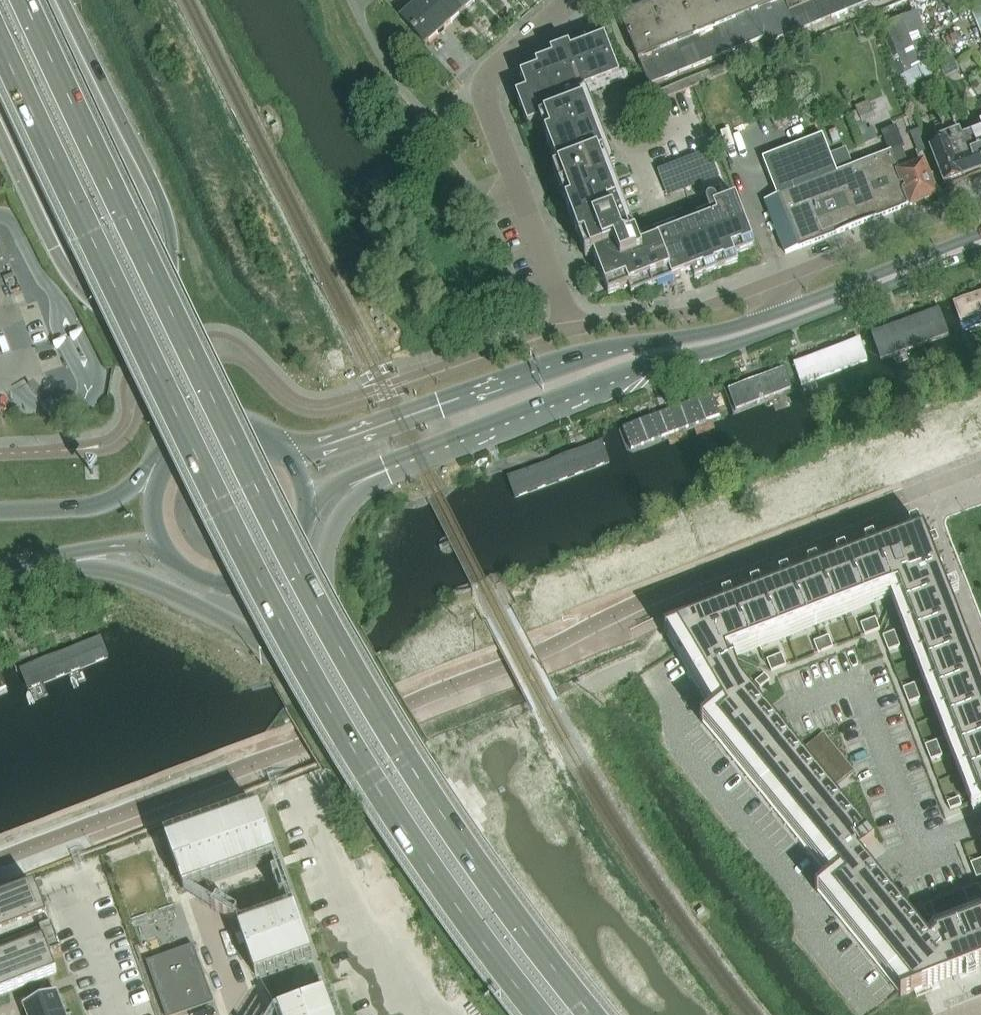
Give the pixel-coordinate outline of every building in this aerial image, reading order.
[(444,28),(463,11),(453,0),(422,0),(420,1),(444,28)] [(463,11),(476,0),(453,0),(463,11)] [(622,16),(651,86),(765,39),(767,45),(848,12),(877,0),(661,0),(622,16)] [(939,11),(965,0),(935,0),(939,11)] [(980,28),(980,0),(969,0),(980,28)] [(402,18),(426,44),(444,28),(420,1),(402,18)] [(900,75),(928,64),(932,63),(924,41),(922,42),(911,15),(881,27),(900,75)] [(538,70),(526,75),(522,77),(528,92),(516,96),(528,127),(545,120),(550,135),(546,136),(560,172),(553,174),(586,259),(595,256),(594,255),(617,247),(623,264),(643,256),(637,240),(629,220),(623,222),(598,158),(604,156),(581,93),(620,78),(603,33),(551,53),(553,58),(537,64),(538,70)] [(757,51),(642,98),(645,106),(760,58),(757,51)] [(905,87),(933,76),(928,64),(900,75),(905,87)] [(869,103),(856,108),(860,118),(873,113),(869,103)] [(965,177),(980,171),(980,154),(973,133),(962,137),(955,120),(945,124),(965,177)] [(930,150),(944,185),(965,177),(945,124),(934,128),(941,146),(930,150)] [(903,172),(916,204),(917,203),(919,203),(923,201),(924,203),(930,201),(930,198),(936,196),(933,189),(923,165),(921,166),(917,163),(913,165),(912,168),(904,147),(906,147),(897,125),(883,130),(891,152),(898,150),(903,163),(903,172)] [(764,201),(786,254),(913,205),(916,204),(903,172),(903,163),(898,150),(838,173),(823,134),(763,158),(771,179),(778,196),(764,201)] [(679,171),(709,160),(706,152),(676,163),(679,171)] [(735,255),(755,248),(736,198),(719,205),(717,200),(716,199),(715,198),(714,197),(713,197),(712,197),(710,197),(709,198),(708,199),(708,200),(707,201),(707,202),(707,203),(708,204),(673,218),(675,225),(637,240),(643,256),(623,264),(617,247),(594,255),(595,256),(609,295),(629,287),(632,295),(692,272),(695,279),(738,263),(735,255)] [(10,266),(0,239),(0,271),(10,266)] [(946,302),(954,325),(980,315),(980,289),(946,302)] [(940,306),(871,332),(881,361),(950,336),(940,306)] [(861,338),(790,363),(798,386),(869,360),(861,338)] [(786,365),(724,388),(734,415),(796,391),(786,365)] [(720,390),(621,426),(630,450),(729,414),(720,390)] [(536,459),(452,493),(459,512),(544,477),(536,459)] [(665,631),(677,653),(712,713),(701,722),(829,880),(815,892),(824,902),(830,910),(897,992),(901,997),(980,966),(980,919),(935,936),(936,939),(931,943),(873,873),(868,866),(861,857),(875,846),(766,712),(742,683),(734,662),(727,660),(725,655),(899,588),(980,802),(980,679),(924,531),(676,627),(665,631)] [(876,618),(868,621),(873,633),(880,630),(876,618)] [(868,621),(861,624),(865,636),(873,633),(868,621)] [(105,630),(15,664),(25,689),(114,652),(105,630)] [(895,632),(883,636),(886,644),(897,639),(895,632)] [(829,636),(821,639),(826,651),(833,648),(829,636)] [(821,639),(814,642),(818,654),(826,651),(821,639)] [(897,639),(886,644),(889,651),(900,647),(897,639)] [(782,654),(775,657),(779,669),(786,666),(782,654)] [(775,657),(767,660),(772,672),(779,669),(775,657)] [(0,668),(0,694),(10,690),(1,668),(0,668)] [(765,675),(755,682),(760,689),(770,681),(765,675)] [(915,684),(903,689),(906,696),(918,692),(915,684)] [(918,692),(906,696),(909,703),(920,699),(918,692)] [(823,733),(804,749),(835,787),(854,771),(823,733)] [(937,741),(925,746),(928,753),(940,749),(937,741)] [(940,749),(928,753),(931,761),(943,756),(940,749)] [(959,798),(947,803),(950,810),(962,806),(959,798)] [(259,809),(167,842),(183,887),(275,855),(259,809)] [(971,864),(974,871),(980,868),(980,860),(971,864)] [(976,900),(980,898),(980,891),(979,885),(971,888),(976,900)] [(48,919),(35,886),(0,900),(0,938),(48,919)] [(971,888),(964,891),(968,903),(976,900),(971,888)] [(931,904),(923,907),(928,918),(935,916),(931,904)] [(295,910),(240,929),(256,975),(311,956),(295,910)] [(55,938),(0,959),(0,997),(57,975),(52,961),(63,957),(55,938)] [(147,962),(165,1014),(181,1014),(213,1003),(193,946),(147,962)] [(65,1014),(57,993),(24,1006),(27,1014),(62,1014),(65,1014)] [(324,994),(278,1010),(280,1014),(332,1014),(324,994)]
